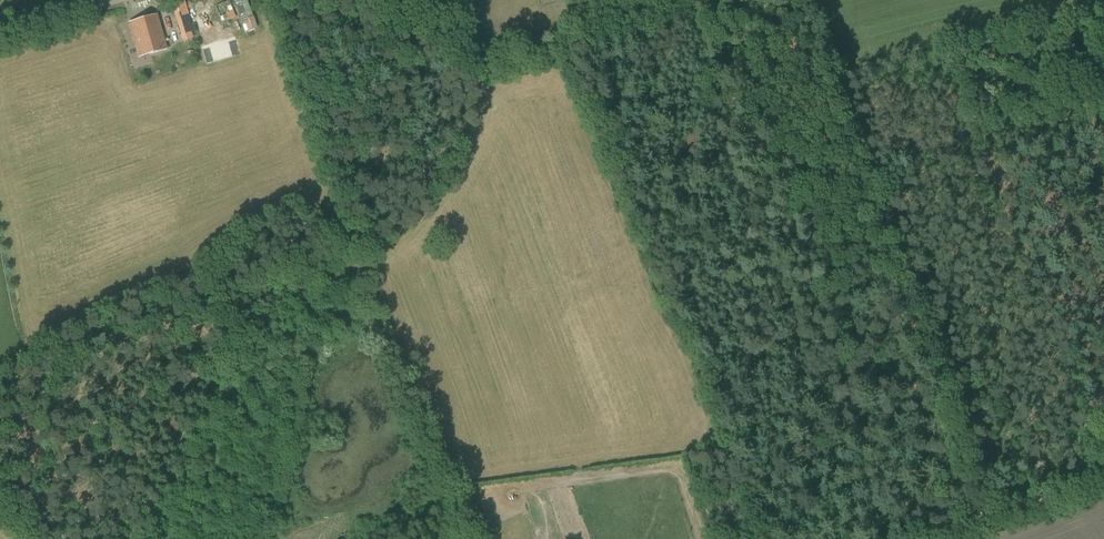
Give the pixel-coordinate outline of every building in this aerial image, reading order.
[(192,13),(189,14),(185,0),(184,0),(171,4),(182,42),(193,38),(191,32),(197,31),(192,13)] [(229,0),(215,5),(222,23),(236,18),(229,0)] [(245,32),(257,27),(247,0),(233,0),(245,32)] [(156,15),(129,23),(139,56),(166,48),(156,15)]
